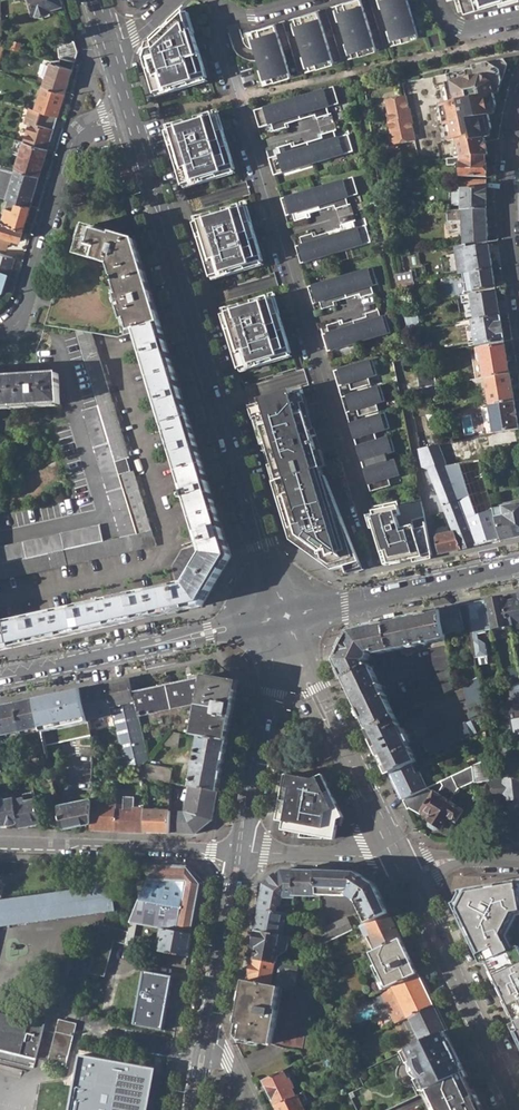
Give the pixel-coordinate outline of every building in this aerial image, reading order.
[(36,13),(63,4),(62,0),(33,0),(36,13)] [(331,6),(336,22),(340,20),(346,42),(342,43),(347,60),(375,51),(360,0),(349,0),(331,6)] [(378,9),(382,7),(389,29),(385,30),(390,47),(418,38),(406,0),(376,0),(378,9)] [(461,11),(496,0),(457,0),(461,11)] [(186,7),(183,10),(194,45),(197,44),(186,7)] [(144,60),(155,94),(174,89),(173,86),(183,83),(184,86),(208,78),(197,44),(194,45),(183,10),(170,22),(149,42),(144,60)] [(316,10),(288,19),(293,35),(297,33),(304,55),(300,56),(305,73),(333,64),(316,10)] [(274,23),(246,32),(251,48),(255,46),(261,68),(257,69),(262,85),(290,77),(274,23)] [(60,57),(75,60),(77,52),(74,40),(57,44),(57,57),(60,57)] [(42,82),(66,90),(75,60),(60,57),(59,60),(50,59),(42,82)] [(494,90),(493,82),(503,80),(508,64),(505,58),(449,71),(448,75),(450,83),(448,83),(451,104),(443,105),(450,142),(459,141),(462,158),(487,157),(488,157),(483,129),(493,127),(490,114),(488,105),(497,104),(494,90)] [(174,89),(155,94),(156,98),(209,82),(208,78),(184,86),(183,83),(173,86),(174,89)] [(494,90),(501,89),(503,80),(493,82),(494,90)] [(43,111),(59,116),(66,90),(42,82),(40,81),(33,108),(43,111)] [(333,87),(254,111),(259,128),(271,125),(273,131),(286,127),(285,125),(314,116),(315,118),(329,114),(326,108),(339,104),(333,87)] [(417,124),(413,109),(412,109),(408,95),(388,99),(391,113),(388,114),(395,145),(419,140),(415,124),(417,124)] [(496,113),(497,104),(488,105),(490,114),(496,113)] [(25,141),(49,148),(59,116),(43,111),(33,108),(32,113),(29,112),(26,122),(30,123),(25,141)] [(213,114),(220,139),(226,137),(218,112),(213,114)] [(186,122),(170,127),(176,145),(171,147),(183,186),(202,180),(201,178),(211,174),(212,177),(236,169),(226,137),(220,139),(213,114),(197,118),(198,121),(187,124),(186,122)] [(170,127),(165,128),(171,147),(176,145),(170,127)] [(280,154),(268,158),(273,175),(353,151),(347,133),(335,137),(333,130),(320,134),(321,137),(292,146),(291,143),(278,147),(280,154)] [(16,167),(41,175),(49,148),(25,141),(16,167)] [(463,176),(487,177),(488,163),(486,163),(487,157),(462,158),(449,159),(449,164),(456,164),(457,175),(463,175),(463,176)] [(8,199),(31,206),(41,175),(16,167),(7,199),(8,199)] [(202,180),(183,186),(184,190),(237,173),(236,169),(212,177),(211,174),(201,178),(202,180)] [(352,177),(280,199),(285,216),(292,214),(294,221),(307,217),(306,214),(333,206),(334,209),(347,205),(345,198),(357,195),(352,177)] [(402,180),(379,180),(380,191),(402,191),(402,180)] [(487,180),(463,180),(463,191),(453,191),(453,206),(463,206),(463,210),(488,209),(487,180)] [(237,196),(251,193),(248,181),(234,185),(237,196)] [(1,221),(24,228),(31,206),(8,199),(1,221)] [(247,204),(241,206),(250,235),(255,233),(247,204)] [(204,237),(199,239),(204,254),(212,282),(231,276),(230,273),(240,270),(241,273),(265,266),(255,233),(250,235),(241,206),(225,211),(226,213),(215,216),(215,214),(199,218),(204,237)] [(462,210),(464,237),(488,236),(488,209),(463,210),(462,210)] [(199,218),(193,220),(199,239),(204,237),(199,218)] [(20,240),(24,228),(1,221),(0,220),(0,234),(20,240)] [(294,244),(299,262),(371,240),(366,223),(354,227),(352,220),(339,224),(339,227),(313,235),(312,232),(299,236),(300,243),(294,244)] [(92,333),(117,338),(134,332),(161,324),(135,239),(87,225),(78,254),(110,264),(114,278),(112,279),(113,284),(116,283),(117,289),(113,290),(59,281),(46,325),(75,330),(92,333)] [(490,243),(468,247),(457,249),(461,274),(464,273),(472,272),(494,268),(490,243)] [(10,271),(15,257),(0,252),(0,268),(10,271)] [(370,265),(306,285),(310,299),(317,297),(319,304),(332,300),(331,297),(357,290),(358,292),(372,288),(369,281),(374,280),(370,265)] [(231,276),(212,282),(213,287),(266,269),(265,266),(241,273),(240,270),(230,273),(231,276)] [(3,291),(10,271),(0,268),(0,290),(3,291)] [(472,272),(464,273),(467,291),(497,287),(494,268),(472,272)] [(473,299),(476,319),(501,315),(497,290),(463,296),(464,301),(473,299)] [(274,296),(269,297),(276,323),(282,321),(274,296)] [(232,329),(227,330),(239,370),(258,364),(257,361),(267,358),(268,361),(292,354),(282,321),(276,323),(269,297),(253,302),(254,305),(243,308),(242,305),(226,310),(232,329)] [(326,328),(320,330),(325,347),(391,328),(386,310),(379,312),(377,305),(364,309),(364,312),(338,320),(338,317),(324,321),(326,328)] [(226,310),(221,312),(222,315),(227,330),(232,329),(226,310)] [(407,314),(411,329),(421,328),(417,313),(407,314)] [(474,319),(478,344),(506,339),(501,315),(476,319),(474,319)] [(134,332),(154,398),(157,398),(164,425),(163,425),(181,486),(184,485),(186,491),(183,492),(185,498),(188,498),(190,504),(187,505),(196,537),(200,537),(202,544),(182,550),(172,566),(177,584),(172,585),(172,584),(122,594),(122,596),(103,600),(102,599),(0,621),(0,650),(203,606),(233,556),(161,324),(134,332)] [(156,546),(134,471),(130,472),(126,458),(129,457),(92,333),(75,330),(98,406),(137,535),(121,538),(104,542),(0,565),(0,580),(156,546)] [(482,356),(485,377),(511,373),(506,344),(476,349),(477,357),(482,356)] [(293,357),(292,354),(268,361),(267,358),(257,361),(258,364),(239,370),(240,373),(293,357)] [(372,360),(333,372),(338,388),(349,385),(351,391),(370,385),(368,379),(377,376),(372,360)] [(417,376),(419,387),(436,384),(434,373),(417,376)] [(485,377),(489,404),(515,400),(511,373),(485,377)] [(60,403),(58,374),(0,378),(0,407),(60,403)] [(419,387),(421,397),(438,395),(436,384),(419,387)] [(380,387),(341,398),(346,414),(357,411),(359,418),(378,412),(376,405),(385,403),(380,387)] [(290,541),(332,571),(338,576),(361,571),(325,477),(323,478),(312,438),(317,436),(313,423),(303,392),(293,395),(291,391),(260,400),(261,404),(250,408),(258,433),(261,444),(273,484),(290,541)] [(494,432),(518,427),(518,424),(515,400),(489,404),(494,432)] [(82,410),(121,538),(137,535),(98,406),(82,410)] [(426,414),(428,425),(445,422),(443,411),(426,414)] [(349,424),(356,447),(374,442),(372,434),(388,430),(383,414),(349,424)] [(356,447),(363,470),(381,464),(379,458),(392,454),(388,438),(374,442),(356,447)] [(439,443),(418,447),(422,466),(447,462),(439,443)] [(469,535),(473,547),(501,540),(492,506),(479,457),(449,462),(459,501),(456,502),(469,535)] [(381,464),(363,470),(369,493),(388,487),(386,480),(397,477),(392,461),(381,464)] [(429,468),(443,505),(456,502),(459,501),(449,462),(447,462),(422,466),(429,468)] [(420,501),(372,512),(373,515),(388,565),(403,562),(431,554),(420,501)] [(453,533),(455,539),(469,535),(456,502),(443,505),(451,528),(453,533)] [(492,506),(501,540),(518,536),(518,503),(492,506)] [(388,565),(373,515),(369,515),(384,566),(388,565)] [(104,542),(100,526),(0,548),(0,565),(104,542)] [(435,537),(439,554),(473,547),(469,535),(455,539),(453,533),(436,536),(435,537)] [(503,597),(509,626),(518,624),(518,593),(503,597)] [(503,597),(487,600),(494,629),(509,626),(503,597)] [(487,600),(468,604),(472,629),(477,658),(488,656),(486,645),(488,642),(482,638),(482,634),(494,629),(487,600)] [(468,604),(441,610),(445,635),(472,629),(468,604)] [(335,658),(369,730),(395,717),(371,667),(369,665),(368,666),(365,661),(368,661),(370,656),(369,653),(374,652),(379,655),(446,640),(445,635),(441,610),(350,630),(335,658)] [(395,699),(401,714),(453,690),(447,646),(431,648),(435,680),(395,699)] [(512,683),(518,682),(518,669),(510,671),(512,683)] [(465,684),(469,718),(484,714),(479,677),(465,684)] [(208,680),(135,695),(150,761),(163,748),(176,734),(182,735),(202,739),(229,744),(240,687),(208,680)] [(116,722),(126,768),(146,766),(150,761),(135,695),(132,681),(108,686),(116,722)] [(84,691),(92,727),(116,722),(108,686),(84,691)] [(47,747),(93,737),(92,727),(84,691),(36,701),(42,727),(47,747)] [(518,736),(518,699),(507,701),(513,737),(518,736)] [(22,732),(42,727),(36,701),(16,705),(22,732)] [(2,736),(22,732),(16,705),(0,708),(0,728),(2,736)] [(369,730),(390,775),(412,765),(416,763),(406,742),(410,739),(406,732),(402,733),(395,717),(369,730)] [(423,742),(429,757),(470,737),(464,723),(423,742)] [(179,751),(182,735),(176,734),(163,748),(179,751)] [(229,744),(202,739),(192,788),(219,793),(229,744)] [(490,759),(473,766),(475,782),(475,783),(491,781),(491,780),(492,780),(491,775),(490,759)] [(507,773),(508,779),(492,780),(491,780),(491,781),(494,801),(507,799),(506,800),(508,800),(509,808),(510,808),(510,811),(514,814),(518,813),(518,760),(506,762),(507,773)] [(401,800),(426,788),(427,788),(420,774),(417,776),(412,765),(390,775),(401,800)] [(174,771),(146,766),(146,779),(172,784),(174,771)] [(451,776),(457,790),(475,782),(473,766),(451,776)] [(283,775),(276,820),(285,822),(284,831),(300,834),(299,838),(335,839),(338,819),(343,817),(324,776),(314,780),(283,775)] [(433,790),(421,810),(431,816),(429,821),(430,822),(429,824),(430,827),(435,830),(438,830),(440,828),(441,828),(449,818),(457,822),(463,811),(450,803),(454,796),(436,786),(433,790)] [(180,834),(198,835),(214,822),(219,793),(192,788),(191,787),(187,812),(180,812),(180,834)] [(427,788),(426,788),(401,800),(405,809),(407,809),(419,815),(422,811),(421,810),(433,790),(428,787),(427,788)] [(20,822),(15,802),(15,800),(4,803),(3,798),(0,799),(0,827),(7,825),(10,826),(15,825),(20,822)] [(117,832),(144,833),(145,807),(145,805),(136,805),(136,798),(127,798),(127,805),(118,805),(117,832)] [(20,822),(21,828),(29,826),(37,826),(42,823),(37,801),(26,803),(25,799),(15,802),(20,822)] [(65,830),(92,825),(93,804),(93,802),(86,803),(60,809),(65,830)] [(92,831),(117,832),(118,805),(93,804),(92,825),(92,831)] [(144,833),(170,834),(171,812),(162,812),(160,809),(160,807),(145,807),(144,833)] [(163,928),(194,934),(204,884),(187,867),(155,866),(132,922),(163,928)] [(264,883),(259,909),(276,913),(277,905),(280,906),(283,897),(294,898),(294,895),(295,870),(281,870),(264,883)] [(318,871),(295,870),(294,895),(300,896),(320,897),(318,871)] [(356,873),(318,871),(320,897),(351,898),(357,902),(367,924),(389,913),(376,886),(356,873)] [(510,953),(502,937),(513,913),(518,912),(518,880),(460,890),(460,893),(455,904),(453,904),(477,956),(483,954),(499,986),(497,987),(498,992),(501,991),(504,998),(502,1000),(504,1003),(506,1002),(518,1029),(518,949),(510,953)] [(112,883),(0,899),(0,927),(115,911),(112,883)] [(259,909),(255,931),(281,936),(285,914),(276,913),(259,909)] [(401,939),(389,913),(367,924),(361,927),(366,937),(371,935),(377,950),(401,939)] [(322,929),(323,945),(353,930),(347,917),(322,929)] [(130,931),(103,924),(89,973),(105,978),(115,943),(128,944),(130,931)] [(194,934),(163,928),(160,950),(191,956),(194,934)] [(255,931),(250,959),(274,963),(277,963),(281,936),(255,931)] [(369,953),(387,990),(393,986),(418,974),(401,939),(377,950),(369,953)] [(245,980),(274,985),(285,987),(288,973),(296,975),(298,967),(277,963),(274,963),(250,959),(245,980)] [(135,1024),(163,1029),(173,976),(145,971),(135,1024)] [(434,1005),(418,974),(393,986),(397,996),(384,1002),(387,1007),(395,1024),(410,1017),(434,1005)] [(285,987),(274,985),(245,980),(238,1023),(244,1025),(241,1037),(251,1039),(250,1041),(257,1042),(257,1041),(301,1052),(312,992),(285,987)] [(387,990),(380,993),(384,1002),(397,996),(393,986),(387,990)] [(445,1032),(434,1005),(410,1017),(421,1043),(425,1041),(445,1032)] [(47,1024),(0,1012),(0,1050),(38,1059),(47,1024)] [(50,1064),(67,1069),(80,1025),(63,1020),(61,1027),(50,1064)] [(421,1043),(409,1049),(430,1090),(437,1087),(456,1078),(452,1069),(462,1064),(458,1057),(454,1059),(450,1050),(454,1048),(445,1032),(425,1041),(421,1043)] [(454,1048),(450,1050),(454,1059),(458,1057),(454,1048)] [(409,1049),(404,1051),(425,1093),(430,1090),(409,1049)] [(87,1053),(76,1109),(150,1109),(158,1066),(87,1053)] [(462,1064),(452,1069),(456,1078),(466,1073),(462,1064)] [(263,1082),(275,1107),(297,1096),(285,1072),(263,1082)] [(430,1090),(439,1109),(455,1109),(456,1109),(478,1099),(477,1096),(474,1097),(466,1078),(468,1077),(466,1073),(456,1078),(437,1087),(430,1090)] [(466,1078),(474,1097),(477,1096),(468,1077),(466,1078)] [(276,1109),(303,1109),(300,1103),(306,1101),(302,1094),(297,1096),(275,1107),(276,1109)] [(478,1099),(456,1109),(455,1109),(484,1109),(478,1099)]
